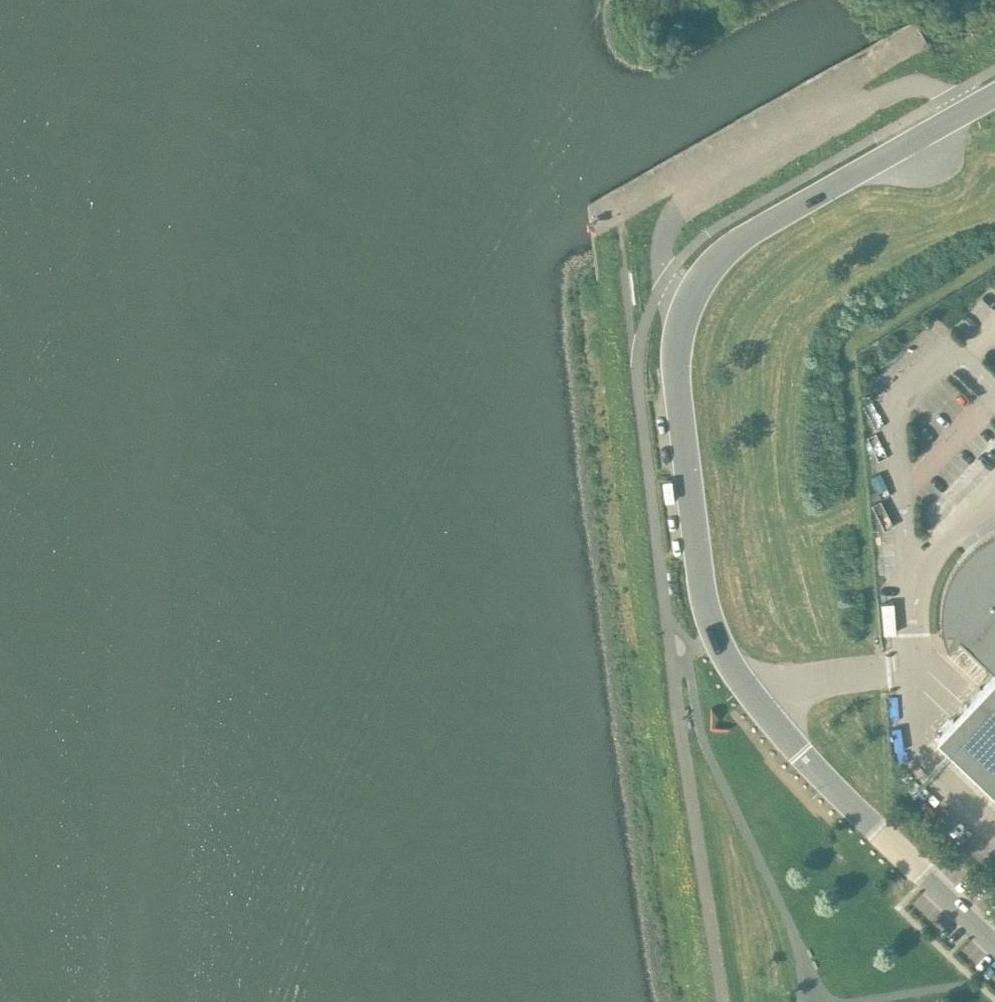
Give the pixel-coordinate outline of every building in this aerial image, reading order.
[(994,670),(994,534),(975,547),(970,552),(965,557),(960,563),(956,569),(952,575),(949,581),(946,588),(944,595),(943,602),(942,610),(942,617),(942,624),(943,631),(954,631),(994,670)] [(937,734),(994,789),(994,672),(937,734)]
